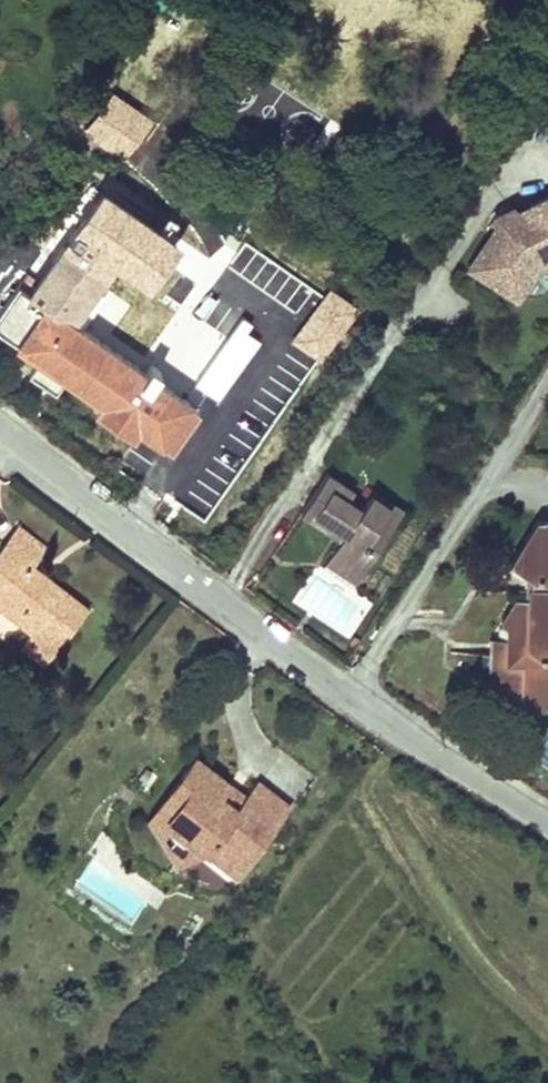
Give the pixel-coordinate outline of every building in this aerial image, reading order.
[(108,129),(99,142),(119,154),(127,141),(108,129)] [(529,283),(547,273),(547,231),(539,214),(490,239),(459,286),(507,317),(529,283)] [(63,247),(39,282),(31,293),(18,284),(0,308),(0,331),(40,359),(29,376),(56,395),(68,378),(103,402),(96,411),(132,436),(137,427),(169,449),(197,410),(188,404),(154,380),(159,372),(151,366),(145,374),(71,322),(103,275),(63,247)] [(203,264),(189,251),(178,263),(192,276),(203,264)] [(279,256),(269,267),(279,276),(289,265),(279,256)] [(305,279),(295,270),(285,282),(296,290),(305,279)] [(26,273),(18,284),(31,293),(39,282),(26,273)] [(300,301),(290,313),(315,335),(326,323),(300,301)] [(132,436),(96,411),(87,424),(122,449),(132,436)] [(374,491),(365,504),(352,495),(358,486),(332,469),(305,510),(344,536),(333,552),(363,572),(380,546),(370,539),(393,503),(374,491)] [(406,506),(376,487),(374,491),(393,503),(370,539),(380,546),(406,506)] [(510,562),(531,576),(530,586),(547,585),(547,525),(535,524),(510,562)] [(0,550),(0,589),(2,591),(0,594),(0,605),(33,631),(27,639),(44,652),(68,621),(74,627),(88,609),(48,579),(46,583),(29,571),(47,548),(19,526),(0,550)] [(363,572),(333,552),(329,559),(358,578),(363,572)] [(498,685),(516,698),(517,705),(543,707),(547,698),(547,679),(546,677),(547,667),(536,659),(537,652),(547,652),(547,585),(530,586),(527,586),(527,602),(517,601),(502,623),(507,626),(505,655),(490,655),(491,680),(498,685)] [(196,760),(181,779),(191,787),(168,818),(194,838),(235,871),(287,806),(258,784),(238,810),(218,795),(227,784),(196,760)] [(181,779),(147,822),(177,860),(194,838),(168,818),(191,787),(181,779)]
